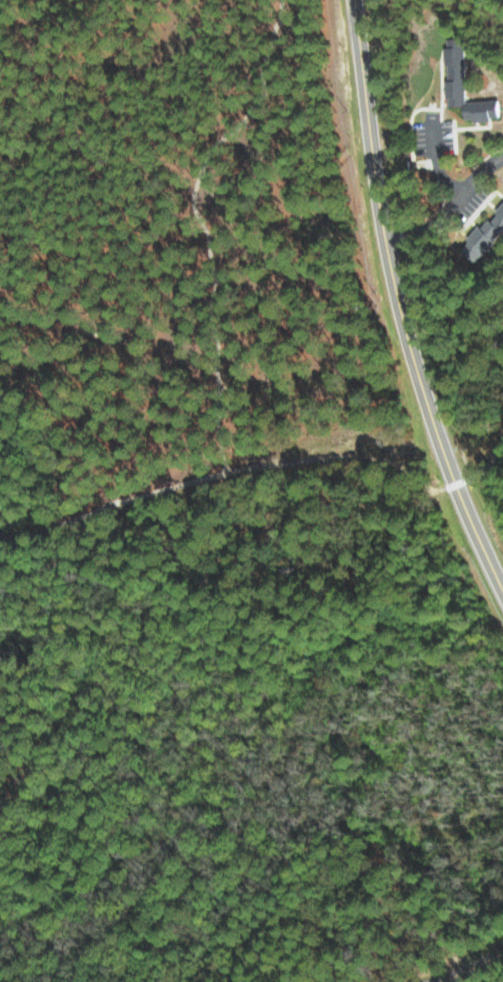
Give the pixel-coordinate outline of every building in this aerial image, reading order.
[(467,101),(464,37),(444,38),(448,107),(466,106),(466,121),(502,119),(502,99),(467,101)] [(502,237),(502,203),(472,242),(470,241),(463,250),(481,265),(502,237)]
